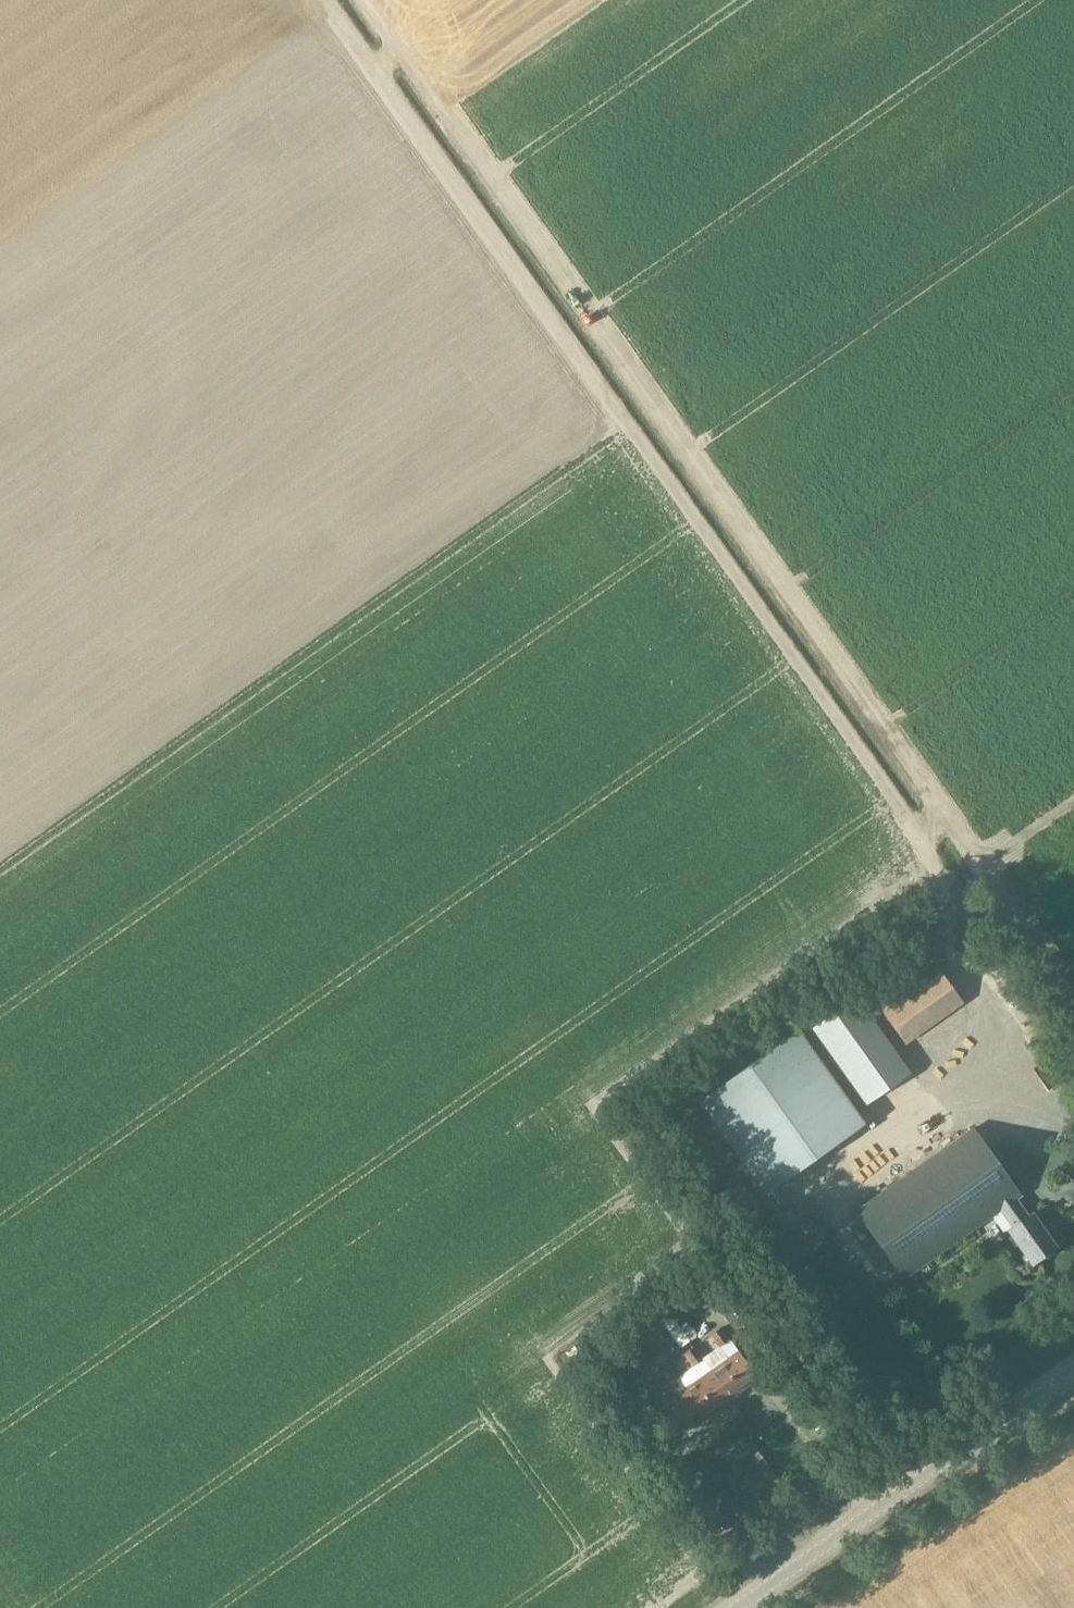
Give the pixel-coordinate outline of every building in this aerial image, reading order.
[(904,1043),(962,1003),(936,965),(878,1006),(904,1043)] [(864,1106),(910,1073),(854,995),(809,1029),(864,1106)] [(798,1037),(699,1108),(761,1193),(860,1121),(798,1037)] [(1030,1264),(1054,1247),(1031,1213),(1027,1216),(1014,1198),(1018,1195),(971,1128),(855,1209),(902,1277),(998,1209),(1011,1227),(1006,1230),(1030,1264)] [(687,1286),(699,1304),(724,1287),(711,1269),(687,1286)] [(755,1378),(735,1350),(735,1351),(727,1340),(728,1339),(719,1326),(710,1333),(726,1357),(710,1368),(730,1396),(755,1378)] [(710,1369),(702,1358),(693,1345),(682,1353),(691,1366),(676,1376),(704,1414),(730,1396),(710,1368),(710,1369)] [(676,1376),(667,1363),(657,1370),(663,1380),(647,1391),(657,1406),(676,1434),(704,1414),(676,1376)]
